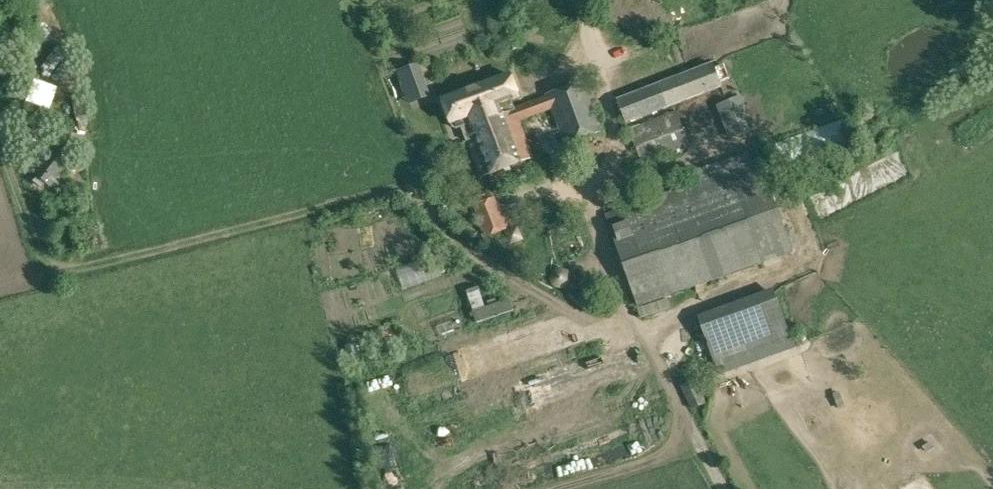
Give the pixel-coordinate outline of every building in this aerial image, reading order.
[(617,98),(626,123),(723,86),(713,61),(617,98)] [(400,71),(409,94),(427,87),(419,64),(400,71)] [(477,86),(507,167),(533,157),(519,120),(532,115),(550,109),(564,146),(606,130),(586,78),(544,94),(546,98),(528,105),(515,110),(511,99),(519,96),(510,74),(477,86)] [(461,126),(480,177),(507,167),(477,86),(444,99),(454,127),(457,128),(461,126)] [(715,106),(728,139),(755,128),(742,95),(715,106)] [(676,109),(628,127),(641,163),(689,145),(676,109)] [(27,169),(51,187),(74,156),(51,137),(27,169)] [(573,155),(563,158),(566,172),(577,170),(573,155)] [(674,294),(764,262),(794,253),(760,159),(730,169),(604,213),(637,307),(674,294)] [(474,205),(486,236),(507,228),(495,196),(474,205)] [(478,283),(467,286),(477,319),(514,307),(510,296),(485,305),(478,283)] [(697,315),(713,361),(744,350),(790,334),(773,287),(726,304),(697,315)] [(681,386),(691,408),(703,402),(693,380),(681,386)] [(483,397),(497,421),(507,415),(493,391),(483,397)]
